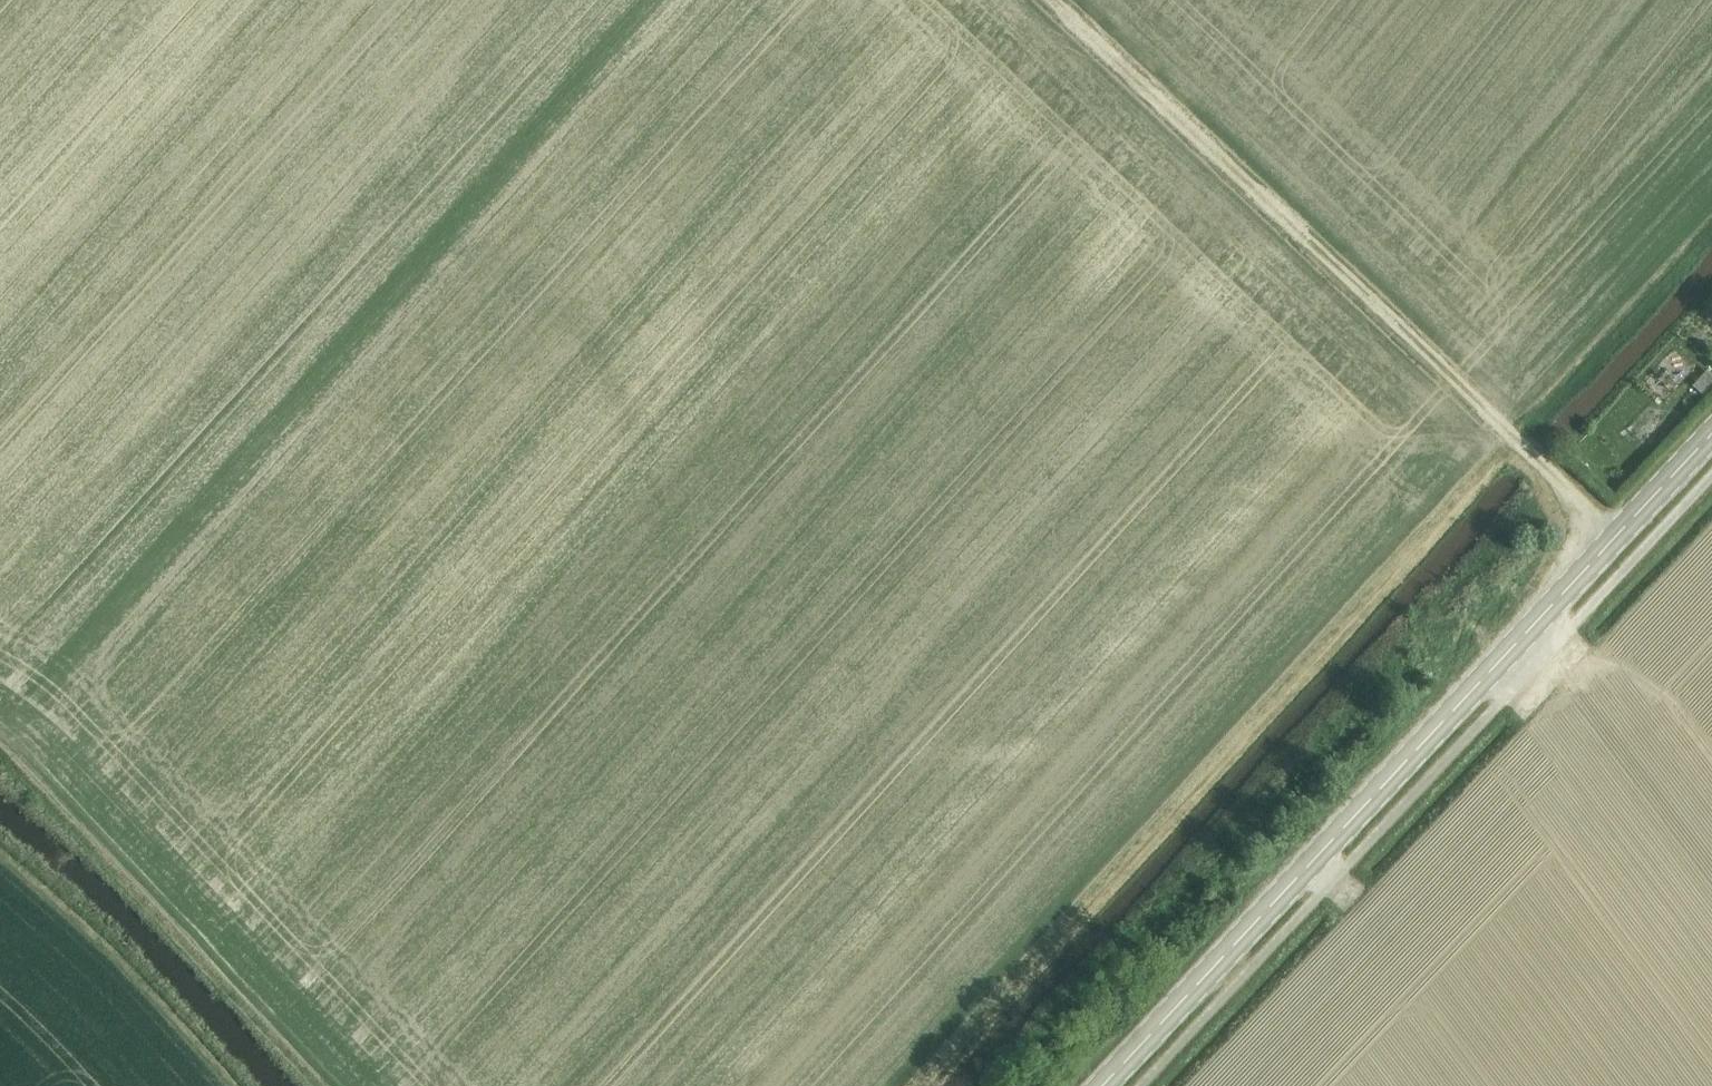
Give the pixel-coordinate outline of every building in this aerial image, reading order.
[(1695,384),(1705,394),(1711,387),(1711,371),(1709,369),(1695,384)]
